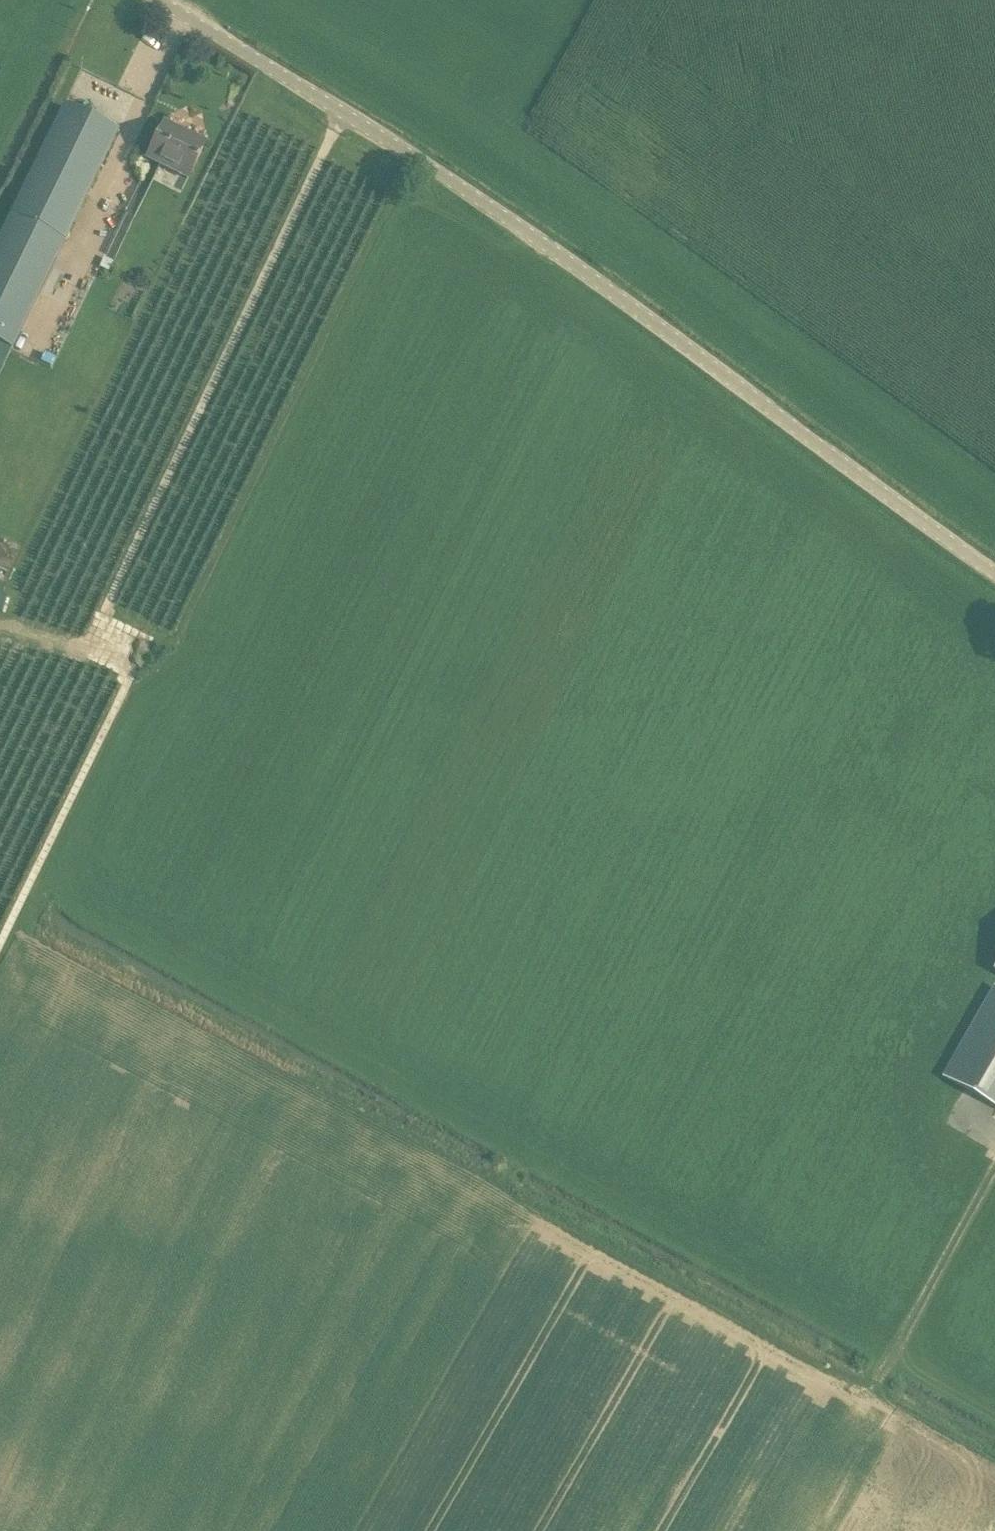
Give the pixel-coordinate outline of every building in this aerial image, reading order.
[(117,133),(117,132),(63,107),(11,214),(65,241),(117,133)] [(146,160),(186,180),(205,143),(164,123),(146,160)] [(23,329),(0,318),(0,376),(23,329)] [(947,1078),(994,1105),(994,994),(947,1078)]
